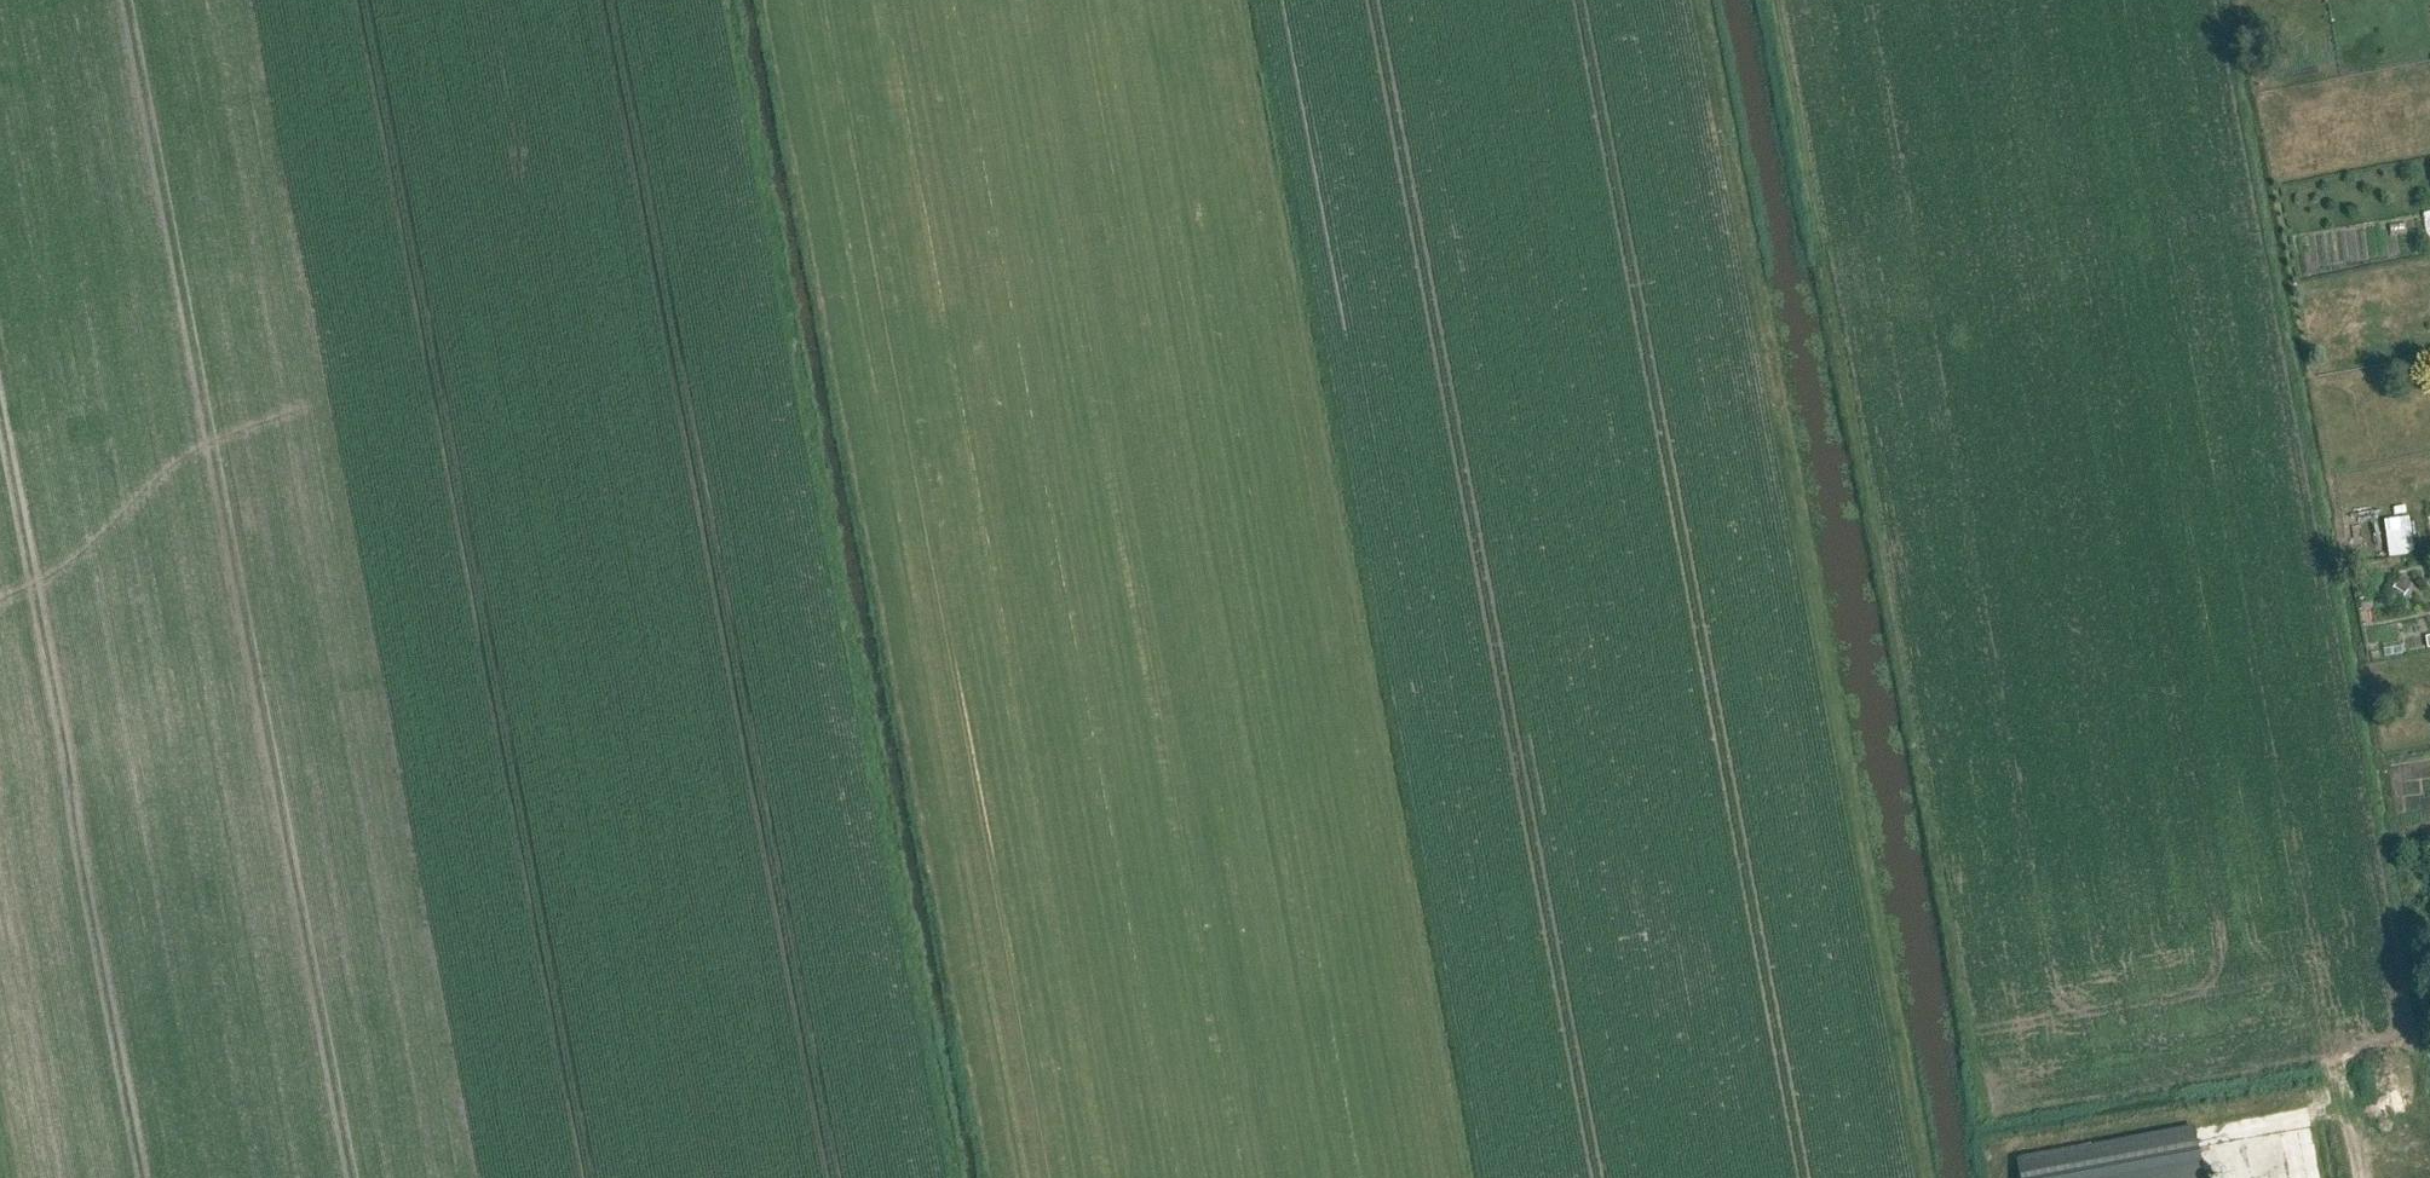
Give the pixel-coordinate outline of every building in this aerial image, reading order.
[(2387,519),(2390,556),(2416,554),(2414,517),(2387,519)] [(2193,1130),(2016,1163),(2019,1177),(2202,1177),(2193,1130)]
